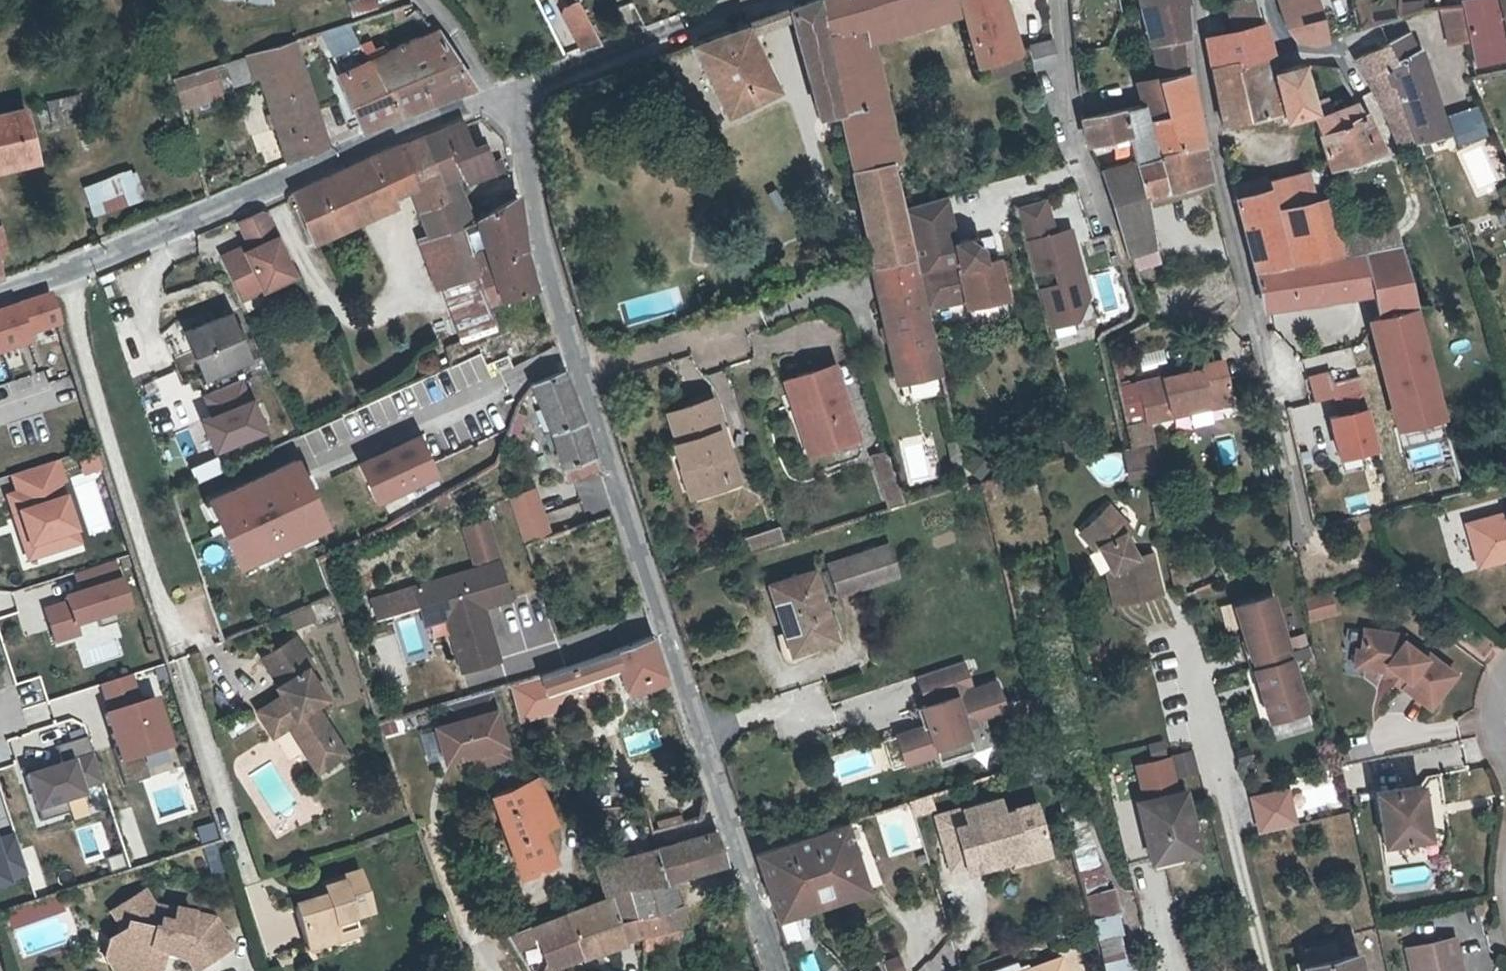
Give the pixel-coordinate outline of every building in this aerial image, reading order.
[(354,16),(380,7),(378,0),(349,0),(354,16)] [(813,0),(799,0),(779,7),(783,22),(809,120),(835,113),(813,0)] [(895,165),(901,163),(880,67),(876,67),(871,43),(868,25),(931,4),(930,0),(813,0),(835,113),(866,268),(895,165)] [(871,43),(954,17),(952,0),(930,0),(931,4),(868,25),(871,43)] [(954,17),(968,68),(1015,55),(999,0),(952,0),(954,17)] [(1145,47),(1148,47),(1190,34),(1187,2),(1189,2),(1188,0),(1139,0),(1145,47)] [(1265,28),(1257,0),(1248,0),(1229,6),(1236,33),(1265,28)] [(1319,17),(1315,0),(1276,0),(1282,27),(1319,17)] [(1357,28),(1399,17),(1398,0),(1354,0),(1357,28)] [(1400,18),(1415,14),(1416,0),(1401,0),(1400,18)] [(1469,44),(1505,37),(1499,0),(1469,0),(1460,2),(1461,6),(1468,38),(1469,44)] [(421,10),(412,1),(395,7),(399,19),(421,10)] [(575,50),(594,43),(573,1),(555,9),(575,50)] [(1468,38),(1461,6),(1445,9),(1449,25),(1454,24),(1460,41),(1468,38)] [(739,24),(745,35),(783,22),(779,7),(739,24)] [(1326,42),(1319,17),(1282,27),(1297,43),(1315,46),(1326,42)] [(368,52),(350,21),(323,30),(339,65),(368,52)] [(745,35),(739,24),(681,45),(717,117),(773,91),(745,35)] [(1454,24),(1449,25),(1452,42),(1460,41),(1454,24)] [(1272,52),(1265,28),(1236,33),(1210,39),(1215,66),(1272,52)] [(371,57),(374,62),(404,113),(474,85),(437,29),(371,57)] [(1190,71),(1190,34),(1148,47),(1152,77),(1190,71)] [(1388,46),(1416,141),(1445,132),(1440,117),(1435,101),(1432,85),(1412,35),(1388,46)] [(1505,37),(1469,44),(1475,67),(1505,60),(1505,41),(1505,37)] [(266,76),(289,160),(328,144),(297,39),(253,53),(259,78),(266,76)] [(1030,71),(1055,66),(1050,39),(1026,44),(1030,71)] [(1416,141),(1388,46),(1358,61),(1378,98),(1400,146),(1416,141)] [(1272,52),(1215,66),(1217,78),(1241,73),(1248,101),(1245,101),(1248,121),(1279,115),(1280,124),(1287,124),(1286,120),(1316,114),(1304,65),(1278,72),(1272,52)] [(253,53),(231,60),(234,71),(238,86),(259,78),(253,53)] [(234,71),(231,60),(214,66),(217,77),(234,71)] [(404,113),(374,62),(344,75),(366,128),(404,113)] [(218,92),(209,67),(177,78),(185,103),(218,92)] [(1154,157),(1202,145),(1190,71),(1152,77),(1160,115),(1145,119),(1154,157)] [(1241,73),(1217,78),(1227,124),(1248,121),(1245,101),(1248,101),(1241,73)] [(1152,77),(1131,82),(1135,98),(1140,106),(1141,105),(1145,119),(1160,115),(1152,77)] [(86,119),(81,96),(51,103),(57,127),(86,119)] [(1313,105),(1316,114),(1320,135),(1349,124),(1347,120),(1363,113),(1357,103),(1331,113),(1327,100),(1313,105)] [(1154,157),(1145,119),(1141,105),(1140,106),(1075,120),(1081,147),(1126,138),(1131,162),(1154,157)] [(38,162),(26,109),(0,116),(0,171),(38,162)] [(1349,124),(1320,135),(1329,169),(1381,150),(1366,112),(1363,113),(1347,120),(1349,124)] [(447,127),(463,174),(466,184),(505,171),(501,159),(490,163),(485,144),(474,146),(467,122),(466,119),(447,127)] [(487,249),(501,300),(530,289),(521,253),(512,193),(474,216),(467,196),(464,198),(456,177),(463,174),(447,127),(431,133),(456,201),(413,215),(421,237),(413,240),(414,244),(456,230),(467,256),(487,249)] [(431,133),(402,145),(408,199),(413,215),(456,201),(431,133)] [(336,215),(342,231),(408,199),(402,145),(381,154),(392,190),(336,215)] [(1098,170),(1108,206),(1209,182),(1202,145),(1154,157),(1131,162),(1098,170)] [(322,180),(336,215),(392,190),(381,154),(322,180)] [(895,165),(866,268),(911,259),(904,210),(895,165)] [(91,215),(144,200),(135,167),(81,182),(91,215)] [(1266,187),(1272,208),(1313,199),(1306,170),(1264,179),(1266,187)] [(1228,196),(1266,187),(1264,179),(1264,176),(1226,185),(1228,196)] [(336,215),(322,180),(285,192),(307,245),(327,237),(342,231),(336,215)] [(1126,258),(1156,250),(1146,209),(1210,191),(1209,182),(1108,206),(1126,258)] [(1249,273),(1285,266),(1272,208),(1266,187),(1228,196),(1249,273)] [(1326,195),(1313,199),(1272,208),(1285,266),(1339,253),(1326,195)] [(1339,253),(1397,244),(1394,217),(1326,195),(1339,253)] [(1001,279),(998,266),(997,258),(980,262),(977,248),(961,238),(954,240),(945,198),(935,201),(904,210),(911,259),(927,311),(959,304),(961,311),(970,309),(973,326),(1002,320),(1005,314),(1003,302),(1006,302),(1001,279)] [(1046,199),(1015,207),(1033,276),(1049,272),(1053,284),(1035,288),(1046,330),(1076,321),(1089,298),(1070,228),(1054,232),(1046,199)] [(263,208),(240,218),(253,245),(226,258),(244,296),(298,271),(270,210),(263,208)] [(467,256),(456,230),(414,244),(431,292),(474,275),(467,256)] [(8,252),(3,236),(0,237),(0,255),(8,252)] [(1285,266),(1249,273),(1259,314),(1366,296),(1374,317),(1361,320),(1391,433),(1441,419),(1397,244),(1339,253),(1285,266)] [(477,286),(487,306),(501,300),(487,249),(467,256),(474,275),(477,286)] [(911,259),(866,268),(891,386),(940,376),(927,311),(911,259)] [(1007,264),(998,266),(1001,279),(1010,278),(1007,264)] [(454,297),(455,303),(456,303),(458,333),(492,330),(491,308),(468,310),(467,296),(454,297)] [(0,315),(0,360),(31,351),(28,341),(59,332),(50,301),(0,315)] [(206,375),(246,358),(228,315),(187,331),(206,375)] [(1143,420),(1169,415),(1168,409),(1206,400),(1207,407),(1230,402),(1220,359),(1198,364),(1199,369),(1191,371),(1135,382),(1143,420)] [(782,383),(793,418),(802,416),(814,454),(854,441),(831,368),(782,383)] [(588,459),(592,457),(559,372),(524,386),(557,471),(560,470),(588,459)] [(248,375),(195,393),(214,450),(268,432),(248,375)] [(1133,382),(1115,385),(1127,447),(1146,443),(1133,382)] [(1168,409),(1169,415),(1207,407),(1206,400),(1168,409)] [(666,415),(684,468),(689,466),(698,497),(725,488),(722,480),(734,477),(726,453),(722,454),(715,433),(719,431),(710,401),(666,415)] [(1363,409),(1324,419),(1334,460),(1373,450),(1363,409)] [(802,416),(793,418),(806,457),(814,454),(802,416)] [(722,454),(726,453),(719,431),(715,433),(722,454)] [(412,437),(350,468),(371,512),(433,481),(412,437)] [(1150,445),(1123,450),(1127,480),(1155,475),(1150,445)] [(869,455),(887,507),(904,501),(885,449),(869,455)] [(95,450),(77,452),(80,471),(98,468),(95,450)] [(189,465),(195,480),(223,470),(217,454),(189,465)] [(298,455),(210,494),(241,563),(329,523),(309,478),(298,455)] [(588,459),(560,470),(565,484),(593,474),(588,459)] [(59,463),(8,479),(14,497),(1,501),(23,571),(87,551),(59,463)] [(689,466),(684,468),(679,469),(689,500),(698,497),(689,466)] [(722,480),(725,488),(736,484),(734,477),(722,480)] [(534,488),(507,496),(521,543),(550,534),(534,488)] [(87,534),(109,529),(100,494),(78,499),(87,534)] [(1115,566),(1111,568),(1119,600),(1165,590),(1155,550),(1141,552),(1128,532),(1134,527),(1113,501),(1083,527),(1099,545),(1103,545),(1115,566)] [(1505,561),(1505,516),(1504,517),(1503,513),(1463,523),(1476,570),(1505,561)] [(457,527),(469,566),(499,557),(487,517),(457,527)] [(748,548),(783,540),(779,526),(745,533),(748,548)] [(826,557),(833,593),(899,580),(893,544),(826,557)] [(1104,569),(1111,568),(1115,566),(1103,545),(1099,545),(1094,551),(1104,569)] [(500,663),(483,602),(510,595),(499,557),(469,566),(432,578),(443,623),(456,675),(500,663)] [(1185,589),(1180,567),(1173,569),(1178,591),(1185,589)] [(813,571),(770,586),(786,633),(783,634),(790,655),(820,646),(818,639),(834,634),(813,571)] [(432,578),(407,585),(421,629),(443,623),(432,578)] [(66,604),(40,611),(50,650),(81,642),(77,625),(130,612),(122,579),(63,594),(66,604)] [(1327,595),(1304,601),(1309,621),(1332,616),(1327,595)] [(1402,686),(1403,687),(1430,706),(1454,674),(1427,653),(1424,657),(1403,642),(1404,635),(1364,630),(1361,650),(1366,651),(1364,668),(1388,671),(1389,669),(1406,681),(1402,686)] [(287,720),(302,747),(313,749),(335,735),(314,700),(324,693),(306,663),(312,660),(295,632),(263,652),(279,680),(276,682),(283,694),(277,698),(275,695),(256,706),(270,730),(287,720)] [(649,638),(532,680),(537,695),(612,668),(624,700),(666,685),(649,638)] [(1285,720),(1324,711),(1308,640),(1268,648),(1285,720)] [(1354,667),(1364,668),(1366,651),(1361,650),(1356,650),(1354,667)] [(967,660),(913,673),(924,723),(894,730),(902,765),(939,756),(936,745),(973,737),(969,720),(1006,712),(998,677),(972,683),(967,660)] [(1402,689),(1403,687),(1402,686),(1406,681),(1389,669),(1388,671),(1384,675),(1402,689)] [(131,677),(96,687),(124,786),(148,779),(142,758),(172,749),(156,694),(137,699),(131,677)] [(490,708),(425,727),(437,767),(502,748),(490,708)] [(313,749),(302,747),(314,767),(344,750),(335,735),(313,749)] [(1192,749),(1173,753),(1177,774),(1196,770),(1192,749)] [(78,755),(27,770),(43,824),(71,815),(67,800),(89,793),(78,755)] [(1160,763),(1133,770),(1141,803),(1132,806),(1145,866),(1191,856),(1177,794),(1169,796),(1160,763)] [(539,833),(554,828),(534,777),(481,798),(513,879),(551,864),(539,833)] [(1384,845),(1430,838),(1422,785),(1377,793),(1384,845)] [(952,869),(1023,849),(1033,859),(1051,854),(1037,802),(1005,812),(1000,797),(936,816),(952,869)] [(778,921),(868,891),(845,822),(755,852),(778,921)] [(0,828),(0,883),(28,875),(11,824),(0,828)] [(649,849),(660,887),(722,869),(711,832),(649,849)] [(1072,856),(1088,890),(1108,881),(1092,847),(1072,856)] [(648,850),(589,866),(598,897),(611,895),(658,886),(648,850)] [(294,897),(305,937),(338,928),(335,916),(351,911),(371,906),(360,865),(322,876),(324,882),(325,888),(313,892),(294,897)] [(325,888),(324,882),(312,886),(313,892),(325,888)] [(671,886),(611,895),(618,921),(678,905),(671,886)] [(1101,970),(1132,970),(1113,888),(1084,895),(1101,970)] [(138,970),(155,970),(159,956),(160,947),(181,952),(192,970),(231,946),(213,918),(151,904),(141,889),(114,906),(123,921),(120,935),(110,941),(106,954),(113,965),(124,968),(133,963),(138,970)] [(605,897),(525,930),(543,970),(552,970),(584,957),(620,948),(605,897)] [(133,963),(124,968),(113,965),(106,954),(110,941),(120,935),(123,921),(114,906),(107,910),(116,925),(116,930),(103,938),(100,954),(109,970),(138,970),(133,963)] [(680,907),(618,924),(625,944),(643,939),(686,927),(680,907)] [(338,928),(305,937),(307,944),(356,930),(351,911),(335,916),(338,928)] [(1346,935),(1293,951),(1299,970),(1357,970),(1346,935)] [(1456,938),(1408,949),(1413,970),(1463,970),(1456,938)] [(178,960),(181,952),(160,947),(159,956),(178,960)] [(800,970),(820,970),(812,952),(795,958),(800,970)] [(899,953),(882,960),(887,970),(907,970),(899,953)] [(1059,960),(1025,970),(1063,970),(1059,960)]
